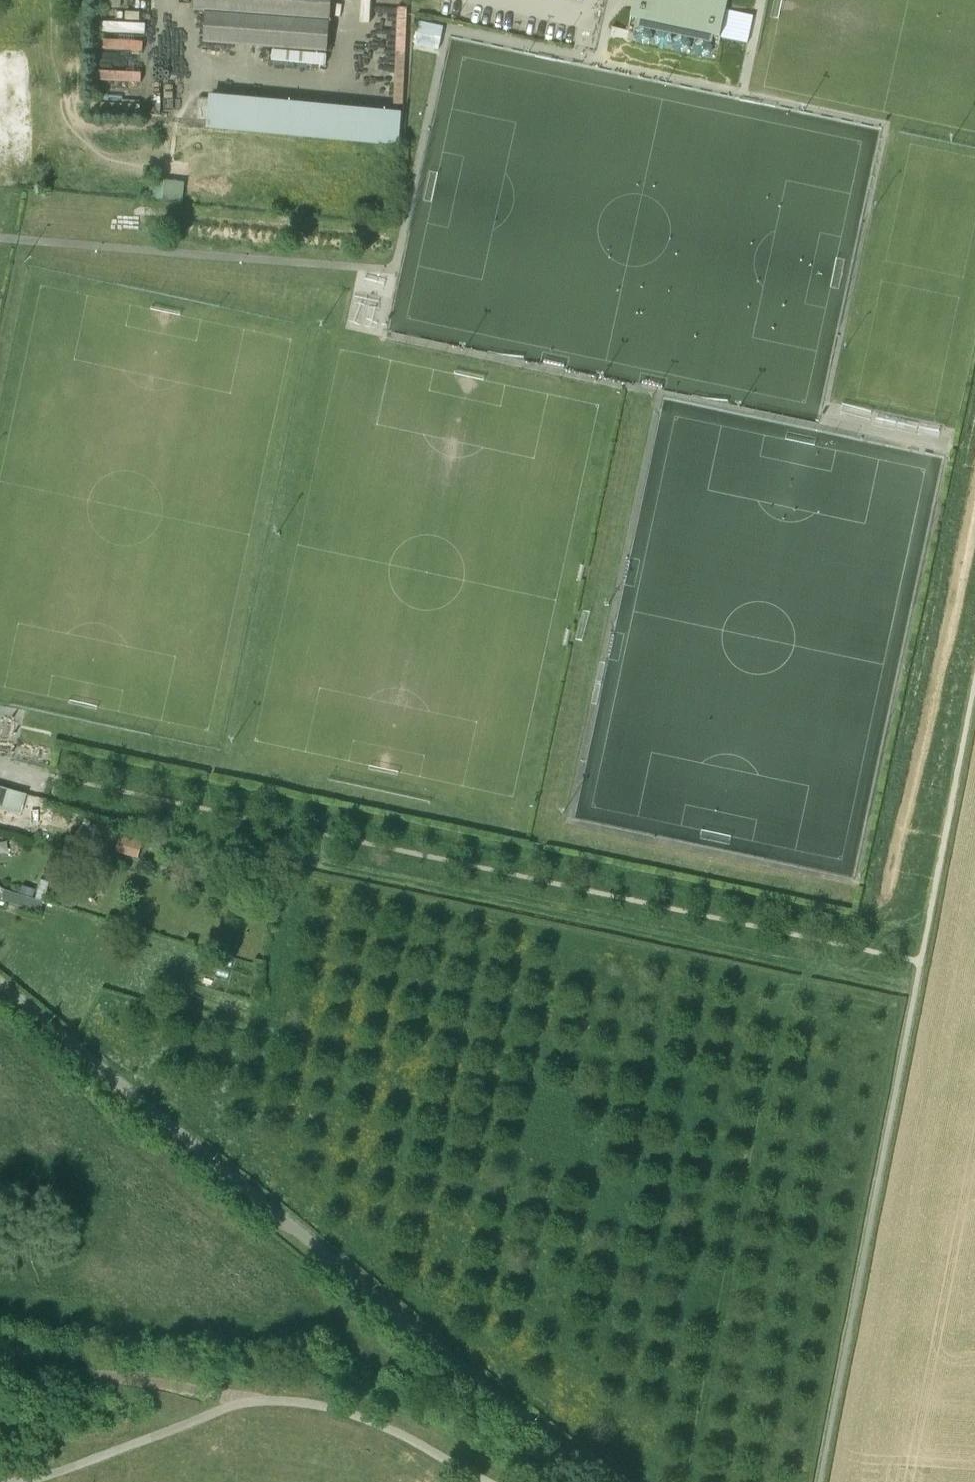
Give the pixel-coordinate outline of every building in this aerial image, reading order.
[(194,10),(207,11),(204,43),(328,52),(332,0),(195,0),(194,10)] [(721,37),(729,0),(635,0),(631,18),(721,37)] [(421,17),(418,41),(442,43),(444,20),(421,17)] [(208,126),(399,145),(402,113),(211,94),(208,126)] [(18,792),(0,787),(0,807),(21,813),(26,794),(18,792)] [(116,852),(139,858),(143,842),(120,836),(116,852)] [(24,915),(38,919),(42,903),(2,891),(0,899),(0,903),(26,910),(24,915)]
